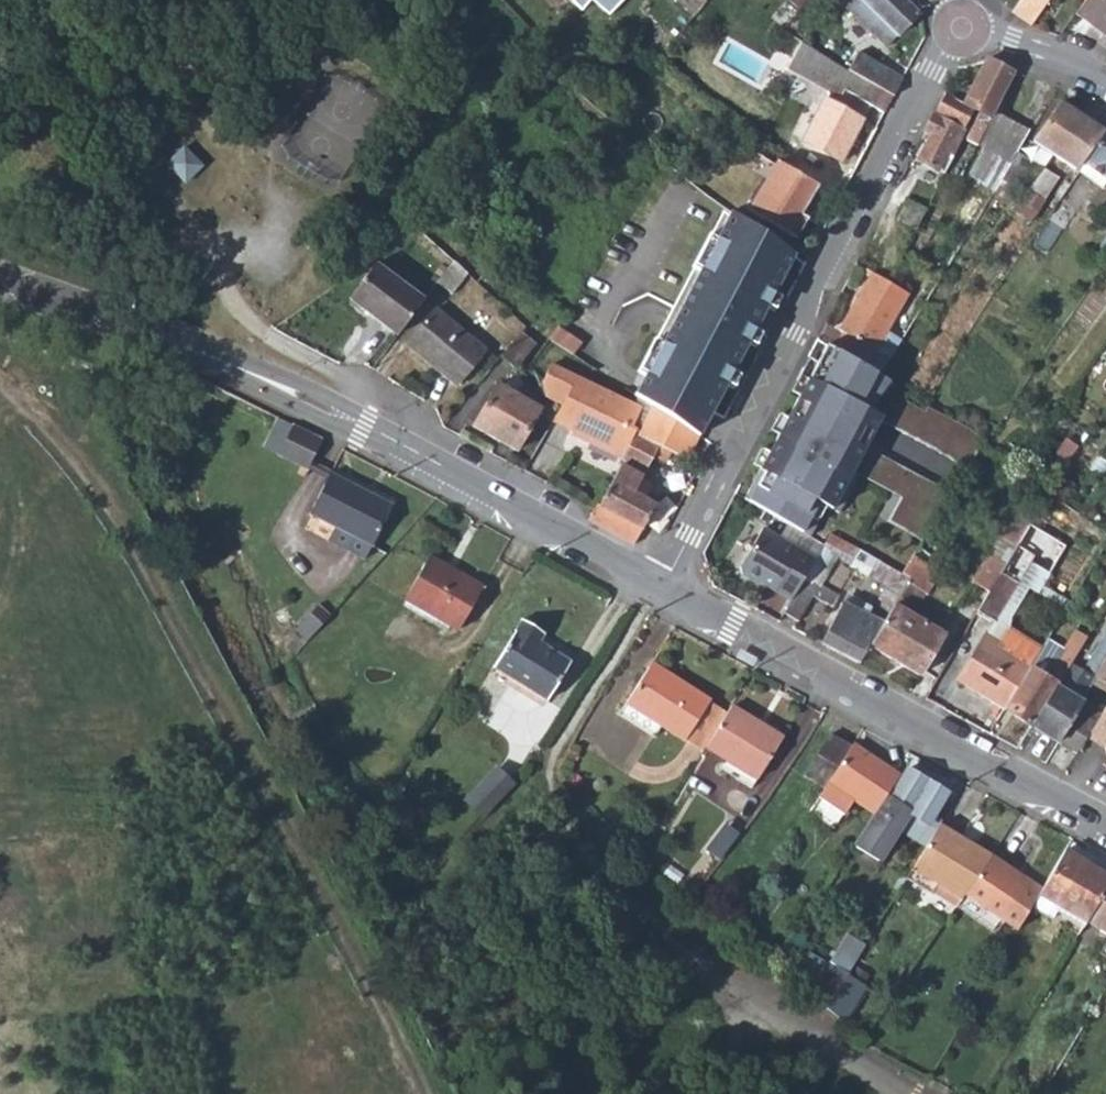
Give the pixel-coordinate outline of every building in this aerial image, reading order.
[(917,0),(855,0),(849,6),(888,44),(917,14),(917,0)] [(1016,11),(1036,25),(1052,0),(1023,0),(1016,11)] [(1075,14),(1105,36),(1105,0),(1085,0),(1075,14)] [(858,53),(848,72),(892,97),(902,78),(858,53)] [(966,141),(976,147),(1014,74),(984,59),(961,104),(942,95),(932,112),(961,127),(971,107),(980,112),(966,141)] [(857,99),(884,113),(892,97),(848,72),(840,67),(831,83),(857,97),(857,99)] [(862,119),(822,99),(800,141),(839,162),(862,119)] [(1034,144),(1052,157),(1081,117),(1061,103),(1034,144)] [(947,151),(953,153),(965,129),(961,127),(932,112),(922,133),(928,135),(915,161),(936,171),(947,151)] [(1101,130),(1081,117),(1052,157),(1073,170),(1101,130)] [(1076,173),(1084,179),(1098,190),(1104,182),(1105,183),(1105,131),(1076,173)] [(185,184),(204,166),(184,146),(165,164),(185,184)] [(1031,162),(1015,152),(998,180),(1015,189),(1031,162)] [(800,215),(817,187),(776,162),(747,211),(794,239),(806,219),(800,215)] [(1056,180),(1043,170),(1027,191),(1042,201),(1056,180)] [(1046,215),(1055,221),(1084,179),(1076,173),(1046,215)] [(896,220),(915,230),(937,185),(924,179),(912,203),(906,200),(896,220)] [(697,275),(642,379),(708,418),(743,349),(792,258),(728,215),(715,241),(697,275)] [(450,296),(466,275),(453,262),(436,284),(450,296)] [(348,297),(349,298),(376,264),(375,263),(348,297)] [(349,298),(397,334),(424,300),(376,264),(349,298)] [(903,292),(866,271),(835,332),(840,335),(832,349),(877,375),(899,339),(883,330),(903,292)] [(455,384),(483,351),(436,309),(407,342),(455,384)] [(571,310),(567,316),(550,341),(564,349),(585,320),(571,310)] [(536,348),(521,336),(501,359),(515,372),(536,348)] [(876,411),(891,384),(877,375),(832,349),(809,393),(853,418),(861,404),(876,411)] [(577,438),(621,460),(635,436),(627,431),(638,406),(549,366),(540,384),(548,400),(559,407),(551,421),(579,434),(577,438)] [(642,379),(634,395),(652,407),(698,437),(708,418),(642,379)] [(495,386),(472,425),(516,451),(540,411),(507,392),(509,387),(500,382),(497,386),(495,386)] [(808,420),(814,410),(785,394),(780,404),(791,410),(774,444),(779,446),(770,463),(781,468),(765,499),(787,511),(829,431),(808,420)] [(698,437),(652,407),(638,437),(658,447),(677,456),(685,460),(698,437)] [(638,437),(635,436),(621,460),(618,466),(620,468),(599,507),(644,529),(654,506),(644,500),(652,484),(640,477),(658,447),(638,437)] [(320,454),(290,440),(276,470),(306,484),(320,454)] [(677,456),(667,475),(688,486),(699,466),(685,460),(677,456)] [(365,562),(387,521),(325,489),(304,529),(330,543),(365,562)] [(1010,516),(996,540),(1013,550),(1015,545),(1027,526),(1010,516)] [(763,530),(740,568),(742,576),(757,585),(763,584),(775,591),(773,593),(790,602),(796,592),(815,561),(763,530)] [(843,602),(820,645),(856,665),(868,645),(908,578),(901,575),(830,535),(821,550),(868,577),(870,574),(890,585),(871,617),(843,602)] [(1013,550),(996,540),(986,558),(1002,568),(1013,550)] [(324,554),(360,573),(365,562),(330,543),(324,554)] [(1033,556),(1015,545),(1013,550),(1002,568),(986,595),(975,612),(994,623),(1033,556)] [(933,569),(912,557),(901,575),(908,578),(868,645),(919,676),(943,635),(912,615),(901,609),(912,588),(924,595),(925,596),(930,586),(925,583),(933,569)] [(427,558),(402,601),(437,565),(436,563),(427,558)] [(986,595),(1002,568),(986,558),(970,584),(986,595)] [(479,587),(436,563),(437,565),(402,601),(455,631),(479,587)] [(901,609),(912,615),(924,595),(912,588),(901,609)] [(782,615),(795,622),(808,599),(796,592),(790,602),(782,615)] [(295,622),(305,635),(316,625),(304,612),(295,622)] [(281,634),(292,647),(305,635),(295,622),(281,634)] [(494,669),(497,671),(525,624),(523,622),(494,669)] [(541,632),(525,624),(497,671),(546,701),(565,670),(567,663),(535,643),(541,632)] [(956,680),(1003,710),(1028,669),(1039,653),(1006,632),(1000,642),(986,634),(956,680)] [(1031,727),(1057,743),(1081,702),(1094,681),(1105,660),(1105,635),(1084,672),(1070,664),(1031,727)] [(1045,679),(1028,669),(1003,710),(1031,727),(1070,664),(1072,660),(1066,657),(1063,661),(1057,659),(1045,679)] [(615,723),(616,723),(644,675),(642,673),(615,723)] [(665,686),(644,675),(616,723),(621,727),(628,730),(634,733),(642,720),(684,743),(706,701),(667,681),(665,686)] [(1057,743),(1076,755),(1087,737),(1100,714),(1081,702),(1057,743)] [(1100,714),(1087,737),(1102,746),(1105,755),(1105,704),(1100,714)] [(753,789),(780,738),(727,710),(706,752),(724,761),(741,770),(736,780),(753,789)] [(802,776),(822,789),(827,781),(850,747),(830,733),(802,776)] [(827,781),(872,812),(882,797),(898,774),(853,743),(850,747),(827,781)] [(719,771),(736,780),(741,770),(724,761),(719,771)] [(886,800),(882,797),(872,812),(863,825),(852,842),(879,860),(892,839),(890,838),(898,825),(907,811),(929,825),(949,794),(907,768),(886,800)] [(898,825),(927,842),(936,829),(929,825),(907,811),(898,825)] [(993,856),(940,826),(938,830),(929,843),(913,870),(937,885),(962,900),(965,895),(993,856)] [(938,830),(936,829),(927,842),(929,843),(938,830)] [(1083,925),(1085,921),(1105,885),(1105,875),(1065,852),(1044,889),(1038,898),(1083,925)] [(1012,866),(993,856),(965,895),(1004,917),(1021,928),(1030,912),(1038,898),(1044,889),(1050,877),(1017,858),(1012,866)] [(905,875),(896,870),(888,884),(896,889),(905,875)] [(907,880),(931,895),(937,885),(913,870),(909,877),(907,880)] [(909,877),(905,875),(896,889),(900,891),(907,880),(909,877)] [(1085,921),(1105,933),(1105,885),(1085,921)] [(956,908),(995,932),(1004,917),(965,895),(962,900),(956,908)] [(1054,917),(1079,932),(1083,925),(1038,898),(1030,912),(1049,924),(1054,917)] [(1105,958),(1105,940),(1098,953),(1105,958)] [(845,943),(839,953),(856,963),(862,954),(845,943)] [(816,986),(834,998),(855,965),(856,963),(839,953),(837,952),(816,986)] [(833,999),(848,1008),(870,974),(855,965),(834,998),(833,999)]
